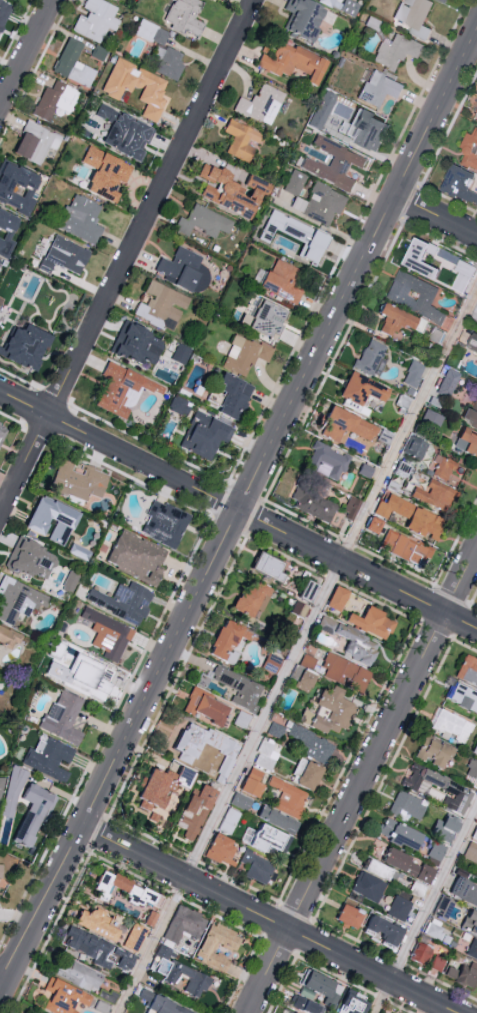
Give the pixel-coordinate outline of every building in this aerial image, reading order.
[(100,0),(85,0),(82,8),(88,11),(85,18),(78,15),(70,31),(101,44),(107,29),(114,33),(119,21),(112,18),(117,7),(100,0)] [(162,23),(197,37),(203,23),(194,20),(202,0),(172,0),(162,23)] [(304,0),(287,0),(282,10),(291,14),(283,31),(311,45),(317,32),(312,29),(322,9),(304,0)] [(351,0),(318,0),(318,2),(353,17),(359,4),(351,0)] [(408,32),(426,40),(430,28),(422,25),(432,0),(399,0),(392,18),(410,26),(408,32)] [(9,6),(0,2),(0,29),(9,6)] [(176,81),(183,66),(177,63),(182,54),(163,46),(169,32),(139,19),(133,34),(157,45),(152,57),(158,60),(153,72),(176,81)] [(396,72),(404,52),(418,58),(423,44),(394,33),(389,45),(379,42),(371,62),(396,72)] [(97,71),(75,61),(83,44),(67,37),(52,70),(89,88),(97,71)] [(324,62),(278,41),(270,58),(260,54),(255,66),(278,77),(279,73),(288,77),(292,68),(306,75),(303,83),(313,87),(324,62)] [(101,91),(121,100),(127,85),(140,90),(136,100),(145,104),(139,117),(155,123),(164,101),(158,99),(166,81),(133,68),(134,65),(114,57),(101,91)] [(379,108),(385,93),(397,98),(403,84),(369,69),(357,99),(379,108)] [(44,87),(32,115),(49,122),(54,112),(68,119),(80,91),(55,80),(51,89),(44,87)] [(232,111),(270,126),(283,94),(259,84),(252,103),(238,97),(232,111)] [(308,126),(320,131),(334,94),(321,90),(308,126)] [(137,163),(153,129),(99,105),(94,116),(108,122),(98,145),(137,163)] [(344,138),(374,151),(386,124),(356,110),(344,138)] [(248,164),(255,146),(261,133),(227,119),(222,132),(232,136),(225,154),(248,164)] [(11,153),(40,166),(48,147),(57,151),(63,136),(25,120),(11,153)] [(474,127),(471,134),(466,132),(458,149),(465,152),(460,163),(476,171),(476,158),(476,156),(476,128),(474,127)] [(350,191),(355,179),(345,175),(350,163),(361,168),(366,157),(315,135),(310,145),(332,155),(327,167),(304,157),(299,169),(350,191)] [(132,166),(86,147),(79,163),(92,168),(82,192),(111,204),(115,194),(108,192),(114,179),(124,184),(132,166)] [(27,216),(34,200),(29,198),(38,178),(1,161),(0,162),(0,204),(27,216)] [(247,219),(258,193),(267,197),(272,186),(247,175),(242,186),(247,188),(247,190),(229,182),(232,176),(202,163),(196,178),(205,182),(198,198),(247,219)] [(476,206),(476,191),(469,187),(474,174),(449,163),(438,190),(476,206)] [(283,190),(298,196),(307,175),(292,169),(283,190)] [(56,228),(93,245),(101,228),(91,224),(99,206),(72,193),(56,228)] [(234,222),(194,203),(186,220),(179,217),(173,230),(188,237),(193,227),(216,237),(219,231),(227,235),(234,222)] [(0,211),(0,254),(7,257),(14,241),(9,239),(17,218),(0,211)] [(302,243),(296,256),(317,265),(329,236),(270,211),(258,239),(268,243),(274,230),(302,243)] [(52,265),(78,276),(88,251),(52,235),(37,270),(48,274),(52,265)] [(400,264),(433,279),(437,269),(420,261),(424,250),(434,254),(437,247),(413,236),(400,264)] [(201,256),(177,246),(170,262),(159,257),(151,274),(200,296),(211,270),(197,264),(201,256)] [(301,292),(290,287),(298,270),(275,259),(268,273),(263,271),(255,288),(295,306),(301,292)] [(474,265),(457,259),(454,269),(457,270),(450,288),(464,293),(474,265)] [(384,299),(441,324),(446,313),(430,306),(438,287),(397,269),(384,299)] [(190,298),(150,280),(144,294),(149,296),(145,306),(137,303),(132,315),(171,333),(181,310),(184,311),(190,298)] [(286,313),(257,300),(244,329),(273,342),(286,313)] [(414,319),(380,303),(375,314),(384,319),(378,331),(391,337),(397,325),(409,330),(414,319)] [(149,368),(161,340),(122,323),(110,352),(149,368)] [(32,371),(48,336),(22,325),(19,332),(9,327),(3,340),(0,339),(0,357),(32,371)] [(471,332),(465,347),(476,352),(476,334),(471,332)] [(220,366),(244,378),(254,357),(262,361),(268,349),(236,334),(220,366)] [(386,346),(365,338),(354,369),(378,379),(385,360),(381,359),(386,346)] [(191,350),(177,343),(169,359),(184,366),(191,350)] [(415,388),(424,365),(410,360),(402,383),(415,388)] [(164,387),(106,361),(99,377),(106,379),(94,407),(125,420),(140,387),(160,396),(164,387)] [(436,393),(449,398),(459,373),(446,368),(436,393)] [(234,422),(250,386),(220,372),(215,383),(224,387),(213,412),(234,422)] [(381,403),(387,388),(346,373),(337,399),(362,408),(365,398),(381,403)] [(411,399),(399,394),(394,403),(406,408),(411,399)] [(190,402),(173,395),(167,409),(184,416),(190,402)] [(465,406),(460,418),(476,426),(476,411),(465,406)] [(320,436),(338,443),(343,431),(370,441),(376,425),(328,407),(322,423),(324,424),(320,436)] [(436,429),(442,417),(425,409),(419,421),(436,429)] [(210,461),(225,425),(194,412),(178,448),(210,461)] [(476,458),(476,456),(476,433),(461,426),(455,437),(466,442),(461,451),(476,458)] [(428,440),(409,435),(403,454),(422,459),(428,440)] [(337,481),(349,457),(316,441),(304,465),(337,481)] [(446,482),(455,462),(438,454),(430,475),(446,482)] [(48,490),(85,501),(87,494),(100,498),(107,474),(84,466),(82,474),(71,471),(73,463),(58,458),(48,490)] [(405,477),(410,466),(396,460),(391,470),(405,477)] [(409,497),(446,511),(454,488),(428,479),(424,490),(413,486),(409,497)] [(296,500),(293,508),(327,522),(335,504),(295,487),(290,497),(296,500)] [(443,520),(388,493),(384,502),(378,499),(372,513),(385,519),(389,510),(405,518),(401,527),(419,536),(421,532),(434,538),(443,520)] [(47,539),(61,545),(68,528),(66,528),(73,510),(34,494),(21,527),(40,535),(47,518),(54,521),(47,539)] [(352,519),(361,501),(350,495),(341,513),(352,519)] [(189,513),(153,499),(139,533),(175,548),(189,513)] [(375,534),(380,521),(367,515),(362,529),(375,534)] [(165,549),(118,528),(103,562),(154,585),(160,570),(157,568),(165,549)] [(431,548),(386,528),(378,548),(412,563),(414,557),(425,562),(431,548)] [(5,564),(43,581),(55,555),(17,537),(5,564)] [(90,552),(71,542),(67,551),(86,560),(90,552)] [(2,575),(0,580),(0,621),(11,625),(21,604),(39,613),(47,596),(2,575)] [(263,585),(243,577),(230,609),(250,618),(263,585)] [(308,602),(314,583),(302,579),(296,598),(308,602)] [(111,596),(88,588),(85,597),(84,597),(82,602),(139,623),(152,591),(128,582),(127,587),(116,583),(111,596)] [(347,590),(332,585),(324,606),(338,611),(347,590)] [(306,607),(292,601),(287,612),(302,618),(306,607)] [(132,630),(84,605),(78,616),(92,623),(88,629),(95,632),(89,643),(104,651),(101,657),(115,664),(132,630)] [(395,620),(363,606),(358,618),(345,612),(341,622),(381,639),(383,632),(389,635),(395,620)] [(368,666),(378,642),(320,618),(316,627),(346,640),(340,654),(368,666)] [(238,625),(217,619),(206,656),(221,660),(226,645),(231,647),(238,625)] [(13,649),(19,635),(0,626),(0,643),(13,649)] [(261,668),(275,672),(280,657),(266,652),(261,668)] [(370,671),(326,652),(319,667),(325,669),(322,677),(361,693),(370,671)] [(298,664),(312,669),(316,658),(302,653),(298,664)] [(476,688),(476,668),(472,666),(475,659),(463,654),(453,678),(476,688)] [(95,680),(106,685),(112,669),(84,657),(82,662),(72,658),(60,686),(88,697),(95,680)] [(229,701),(252,712),(264,687),(215,665),(208,679),(234,690),(229,701)] [(306,692),(314,676),(300,669),(292,685),(306,692)] [(452,680),(444,698),(476,713),(476,692),(452,680)] [(306,726),(321,732),(323,728),(337,734),(350,703),(337,698),(340,690),(329,685),(327,690),(319,687),(312,703),(326,710),(323,718),(311,713),(306,726)] [(181,711),(192,716),(193,713),(218,725),(227,706),(208,698),(209,694),(192,686),(181,711)] [(70,727),(83,700),(58,688),(39,728),(77,746),(82,733),(70,727)] [(454,738),(453,740),(463,744),(472,723),(437,708),(429,727),(454,738)] [(311,712),(302,709),(297,721),(305,725),(311,712)] [(232,723),(245,728),(251,715),(238,710),(232,723)] [(266,733),(280,738),(284,726),(270,722),(266,733)] [(200,744),(225,752),(216,780),(225,783),(238,741),(182,723),(174,747),(180,749),(177,761),(193,766),(200,744)] [(335,745),(292,723),(286,734),(304,744),(299,752),(324,765),(335,745)] [(468,751),(476,756),(476,733),(468,751)] [(439,767),(442,757),(447,759),(452,746),(422,735),(413,758),(439,767)] [(74,750),(46,736),(38,753),(27,748),(20,763),(63,783),(68,772),(55,766),(59,759),(68,763),(74,750)] [(270,749),(272,744),(262,740),(252,763),(270,771),(278,753),(270,749)] [(291,773),(295,775),(292,783),(309,791),(320,767),(298,758),(291,773)] [(476,780),(476,763),(472,761),(466,775),(476,780)] [(261,785),(258,783),(263,772),(249,766),(238,790),(255,798),(261,785)] [(437,789),(442,777),(416,766),(412,777),(403,774),(399,785),(424,795),(429,785),(437,789)] [(149,767),(135,797),(140,800),(137,807),(148,811),(150,805),(159,809),(165,796),(161,794),(166,781),(184,789),(191,772),(179,767),(175,775),(164,769),(162,773),(149,767)] [(307,793),(269,776),(265,784),(280,791),(272,808),(295,819),(307,793)] [(57,796),(25,782),(18,799),(28,803),(11,841),(27,848),(43,811),(49,814),(57,796)] [(438,806),(463,815),(471,791),(446,782),(438,806)] [(179,812),(182,813),(178,822),(186,825),(180,837),(194,843),(215,790),(199,784),(194,796),(187,793),(179,812)] [(399,810),(419,819),(426,804),(397,790),(387,812),(396,816),(399,810)] [(247,812),(252,799),(234,791),(228,803),(247,812)] [(254,818),(291,832),(295,820),(258,806),(254,818)] [(240,813),(228,807),(216,828),(229,835),(240,813)] [(448,842),(458,821),(439,813),(430,835),(448,842)] [(376,836),(414,849),(420,831),(382,818),(376,836)] [(263,851),(264,847),(277,851),(284,832),(252,822),(245,845),(263,851)] [(202,856),(233,868),(236,861),(226,857),(233,841),(212,832),(202,856)] [(439,861),(446,846),(433,840),(426,855),(439,861)] [(469,841),(462,857),(476,864),(476,845),(469,841)] [(400,872),(408,857),(386,846),(379,861),(400,872)] [(265,884),(273,862),(243,851),(239,861),(247,864),(243,876),(265,884)] [(391,869),(366,859),(361,870),(386,881),(391,869)] [(427,885),(433,871),(409,859),(402,872),(427,885)] [(93,898),(107,903),(112,889),(123,893),(128,880),(98,869),(91,889),(95,891),(93,898)] [(348,890),(376,903),(386,884),(358,870),(348,890)] [(476,907),(476,885),(455,875),(447,893),(476,907)] [(408,892),(420,897),(426,886),(413,880),(408,892)] [(403,922),(411,902),(394,895),(386,915),(403,922)] [(361,911),(339,903),(332,920),(353,929),(361,911)] [(163,939),(177,944),(180,933),(198,939),(206,916),(175,905),(163,939)] [(70,924),(112,943),(117,931),(104,925),(109,915),(95,909),(92,914),(78,907),(70,924)] [(150,926),(155,913),(147,910),(142,923),(150,926)] [(465,911),(459,929),(476,936),(476,915),(465,911)] [(400,930),(368,915),(362,928),(380,936),(378,942),(392,948),(400,930)] [(224,972),(229,959),(213,952),(215,946),(233,953),(240,935),(207,922),(192,959),(224,972)] [(123,947),(138,953),(147,928),(132,923),(123,947)] [(134,955),(68,927),(60,946),(109,967),(110,964),(127,971),(134,955)] [(472,938),(464,954),(476,960),(476,940),(472,938)] [(407,959),(420,966),(429,948),(416,941),(407,959)] [(429,967),(439,972),(445,960),(434,955),(429,967)] [(59,958),(53,975),(96,992),(103,975),(59,958)] [(210,978),(170,962),(162,981),(173,985),(177,975),(188,979),(183,992),(197,998),(200,990),(205,992),(210,978)] [(447,966),(443,977),(472,989),(476,976),(476,965),(470,962),(467,967),(459,963),(456,970),(447,966)] [(342,986),(306,970),(296,993),(311,1000),(314,993),(324,998),(322,1004),(332,1009),(342,986)] [(48,977),(42,991),(48,994),(42,1008),(53,1012),(78,1012),(72,1010),(76,1002),(87,1007),(91,996),(48,977)] [(168,1009),(171,1002),(141,989),(137,997),(148,1002),(143,1012),(178,1012),(168,1009)] [(367,998),(346,989),(335,1012),(360,1012),(367,998)] [(304,1012),(319,1012),(321,1007),(294,995),(289,1006),(304,1012)]
